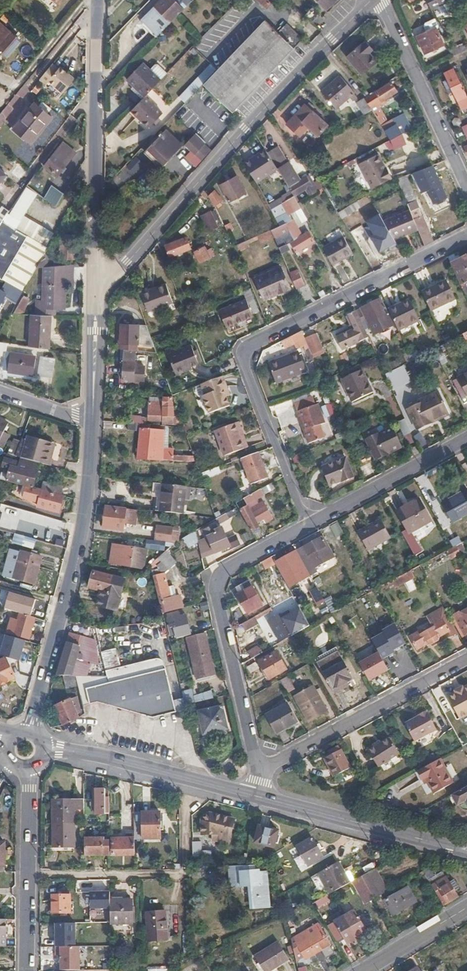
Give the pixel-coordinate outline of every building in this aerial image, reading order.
[(431,8),(449,0),(427,0),(431,8)] [(154,7),(164,17),(168,12),(158,2),(154,7)] [(142,18),(159,34),(170,23),(164,17),(154,7),(142,18)] [(312,8),(306,14),(314,21),(320,15),(312,8)] [(301,40),(285,24),(278,31),(266,21),(205,86),(231,111),(292,48),(293,49),(301,40)] [(444,44),(434,23),(425,27),(426,32),(417,37),(425,53),(433,50),(434,53),(437,51),(436,48),(444,44)] [(10,34),(0,46),(0,54),(5,58),(19,42),(10,34)] [(362,46),(361,44),(346,57),(361,77),(377,64),(371,56),(374,53),(366,43),(362,46)] [(452,57),(466,51),(466,45),(450,51),(452,57)] [(126,80),(143,94),(159,78),(149,69),(143,62),(126,80)] [(179,96),(185,102),(217,68),(211,62),(179,96)] [(53,63),(41,77),(47,82),(50,80),(64,91),(73,80),(68,76),(70,74),(60,65),(58,67),(53,63)] [(154,64),(149,69),(159,78),(165,72),(157,64),(154,64)] [(466,98),(453,70),(444,74),(461,109),(466,106),(466,97),(466,98)] [(355,94),(341,77),(322,92),(336,109),(350,98),(353,101),(356,99),(353,95),(355,94)] [(399,135),(402,134),(393,119),(388,121),(379,106),(386,101),(385,100),(397,91),(391,83),(364,102),(370,111),(391,140),(399,135)] [(128,109),(147,126),(161,112),(143,94),(128,109)] [(370,111),(364,102),(364,101),(362,99),(356,104),(363,116),(370,111)] [(52,117),(34,102),(14,127),(32,142),(52,117)] [(326,127),(304,105),(288,122),(301,135),(308,126),(317,135),(326,127)] [(145,150),(162,166),(183,144),(166,128),(145,150)] [(197,131),(185,143),(203,159),(212,149),(207,144),(209,142),(197,131)] [(75,153),(62,143),(44,167),(56,176),(67,161),(68,162),(75,153)] [(278,146),(267,152),(275,163),(277,167),(288,184),(294,196),(305,189),(309,194),(316,190),(307,173),(299,178),(278,146)] [(267,152),(265,149),(243,163),(255,181),(277,167),(275,163),(267,152)] [(380,162),(383,161),(378,153),(360,163),(372,187),(392,177),(387,167),(386,168),(384,169),(380,162)] [(152,176),(137,158),(127,166),(142,184),(152,176)] [(246,192),(237,176),(220,185),(228,201),(246,192)] [(410,177),(401,179),(406,198),(414,195),(410,177)] [(57,205),(65,191),(52,183),(45,196),(57,205)] [(452,188),(428,183),(423,206),(436,209),(437,207),(446,209),(452,188)] [(48,245),(46,244),(52,234),(20,215),(35,191),(27,186),(10,214),(6,212),(1,220),(0,222),(0,278),(6,281),(22,291),(36,267),(47,248),(48,245)] [(215,190),(208,194),(214,206),(221,202),(215,190)] [(276,195),(267,201),(272,209),(281,204),(276,195)] [(373,205),(373,204),(367,195),(362,198),(368,207),(373,205)] [(295,239),(290,242),(296,252),(314,242),(308,233),(302,236),(290,213),(295,211),(301,208),(294,196),(281,204),(272,209),(281,225),(286,223),(290,230),(295,239)] [(337,211),(341,218),(362,207),(358,200),(337,211)] [(417,226),(425,245),(433,241),(415,200),(409,202),(407,204),(408,207),(417,226)] [(6,212),(10,207),(3,202),(0,207),(0,219),(1,220),(6,212)] [(383,221),(393,238),(417,226),(408,207),(383,221)] [(216,208),(201,215),(209,231),(224,224),(216,208)] [(350,233),(359,248),(381,235),(372,220),(350,233)] [(245,241),(246,241),(243,235),(238,238),(230,222),(224,225),(235,246),(245,241)] [(272,229),(272,230),(277,238),(290,230),(286,223),(281,225),(272,229)] [(326,236),(329,243),(343,235),(340,229),(326,236)] [(74,235),(64,234),(63,257),(73,257),(74,235)] [(323,248),(332,265),(353,253),(344,237),(323,248)] [(190,247),(186,238),(167,245),(171,256),(190,247)] [(235,246),(238,251),(248,248),(245,241),(235,246)] [(260,257),(255,246),(252,247),(254,250),(246,253),(251,266),(259,262),(258,257),(260,257)] [(210,257),(204,247),(195,252),(200,263),(210,257)] [(44,266),(47,266),(47,258),(47,248),(36,267),(44,266)] [(464,294),(466,293),(466,254),(465,252),(448,260),(464,294)] [(47,266),(60,264),(60,257),(47,258),(47,266)] [(72,283),(72,263),(60,264),(47,266),(44,266),(43,299),(40,299),(39,310),(52,311),(52,306),(64,307),(65,283),(72,283)] [(289,288),(280,266),(254,277),(262,298),(289,288)] [(305,285),(299,270),(292,272),(297,288),(305,285)] [(129,278),(129,276),(128,276),(124,282),(126,287),(134,284),(131,277),(129,278)] [(4,296),(15,302),(22,291),(6,281),(1,290),(6,293),(4,296)] [(446,281),(422,294),(430,312),(455,300),(446,281)] [(175,304),(167,286),(152,291),(153,293),(144,296),(151,313),(175,304)] [(24,293),(14,311),(21,311),(29,297),(24,293)] [(50,313),(52,313),(52,311),(39,310),(40,299),(36,299),(35,312),(50,313)] [(252,312),(248,302),(246,299),(220,311),(227,327),(253,315),(252,312)] [(409,299),(388,310),(389,313),(395,324),(397,328),(418,317),(409,299)] [(253,300),(248,302),(252,312),(258,309),(253,300)] [(379,300),(355,311),(363,329),(369,327),(372,334),(395,324),(389,313),(387,314),(379,300)] [(355,311),(348,314),(353,325),(351,332),(337,338),(343,351),(362,342),(361,341),(368,338),(363,329),(355,311)] [(28,344),(49,348),(50,313),(35,312),(29,312),(28,344)] [(157,352),(153,339),(148,325),(121,324),(120,342),(121,343),(121,349),(124,349),(133,350),(133,343),(146,343),(146,347),(144,347),(143,350),(157,352)] [(302,331),(306,341),(310,350),(319,346),(311,326),(302,331)] [(302,331),(281,341),(284,348),(293,344),(294,346),(306,341),(302,331)] [(7,348),(9,340),(0,338),(0,346),(7,348)] [(199,364),(191,344),(167,353),(175,373),(199,364)] [(133,350),(124,349),(122,379),(143,381),(144,366),(134,365),(136,350),(133,350)] [(310,369),(302,350),(273,363),(281,382),(310,369)] [(33,354),(9,352),(8,370),(32,372),(33,354)] [(53,356),(42,355),(41,374),(52,375),(53,356)] [(385,374),(391,387),(399,383),(394,374),(404,369),(403,365),(385,374)] [(372,391),(361,369),(341,378),(350,401),(372,391)] [(458,377),(466,395),(466,372),(458,377)] [(227,389),(223,377),(202,385),(206,395),(203,396),(209,414),(230,406),(224,390),(227,389)] [(447,411),(437,392),(423,399),(425,401),(409,409),(412,416),(410,416),(417,429),(431,423),(430,420),(447,411)] [(170,424),(171,398),(149,396),(146,419),(158,421),(159,412),(161,411),(160,423),(170,424)] [(316,405),(314,404),(296,412),(309,442),(324,436),(319,422),(323,421),(316,405)] [(133,415),(133,422),(145,423),(146,416),(133,415)] [(402,421),(404,433),(410,432),(408,420),(402,421)] [(243,433),(239,422),(216,431),(225,456),(244,449),(239,435),(243,433)] [(401,446),(392,427),(367,439),(376,458),(401,446)] [(196,461),(194,455),(172,457),(172,453),(170,452),(169,450),(163,449),(165,431),(164,431),(141,429),(140,429),(136,458),(174,462),(196,461)] [(24,439),(21,438),(20,441),(15,455),(38,461),(47,464),(50,456),(36,452),(40,440),(26,436),(24,439)] [(13,438),(7,453),(8,453),(15,455),(20,441),(13,438)] [(53,443),(40,440),(36,452),(50,456),(53,443)] [(267,478),(258,452),(241,458),(250,483),(267,478)] [(15,455),(8,453),(6,460),(3,459),(1,466),(9,468),(6,479),(36,488),(38,483),(33,481),(38,461),(15,455)] [(351,479),(342,458),(323,466),(331,485),(342,479),(343,481),(351,479)] [(200,473),(202,477),(220,471),(218,467),(200,473)] [(43,482),(41,489),(58,494),(60,486),(43,482)] [(155,484),(132,482),(130,509),(152,511),(155,484)] [(188,513),(189,485),(156,483),(154,511),(188,513)] [(275,488),(272,483),(260,489),(264,494),(275,488)] [(58,511),(62,495),(58,494),(41,489),(41,492),(35,491),(32,501),(34,505),(58,511)] [(264,494),(260,489),(244,498),(246,503),(264,494)] [(443,503),(453,522),(466,515),(466,490),(443,503)] [(205,512),(207,501),(196,499),(194,510),(205,512)] [(412,505),(411,503),(396,511),(409,534),(432,521),(420,501),(412,505)] [(240,511),(253,535),(261,531),(257,523),(263,519),(265,523),(272,519),(263,502),(250,509),(248,506),(240,511)] [(453,522),(443,503),(441,505),(451,524),(453,522)] [(125,510),(106,508),(103,527),(115,529),(116,521),(123,522),(125,510)] [(54,524),(56,519),(39,514),(20,509),(19,515),(43,522),(39,536),(50,539),(55,524),(54,524)] [(225,515),(216,519),(219,525),(229,520),(225,515)] [(390,538),(381,520),(357,532),(367,551),(390,538)] [(157,524),(155,539),(179,543),(181,528),(157,524)] [(197,541),(202,561),(215,554),(213,549),(219,547),(221,551),(232,546),(233,547),(239,544),(236,537),(227,541),(221,528),(216,531),(214,526),(203,531),(206,537),(197,541)] [(131,529),(130,538),(140,539),(149,540),(151,532),(131,529)] [(15,532),(13,542),(35,548),(37,539),(15,532)] [(328,545),(323,536),(303,547),(308,555),(314,552),(315,552),(328,545)] [(455,547),(440,556),(443,561),(450,556),(452,559),(460,555),(455,547)] [(145,567),(147,552),(124,548),(120,566),(141,569),(145,567)] [(41,557),(21,551),(14,576),(34,582),(41,557)] [(303,561),(297,551),(275,563),(289,588),(311,576),(308,571),(303,561)] [(157,558),(169,569),(175,562),(163,552),(157,558)] [(150,565),(157,558),(153,554),(146,561),(150,565)] [(153,577),(165,574),(169,569),(157,558),(150,565),(153,577)] [(310,558),(303,561),(308,571),(315,568),(310,558)] [(92,572),(90,581),(94,582),(93,588),(100,590),(97,606),(118,610),(124,579),(92,572)] [(173,610),(184,607),(181,595),(177,596),(174,586),(168,587),(165,574),(153,577),(162,613),(173,610)] [(261,604),(247,579),(234,587),(238,594),(236,594),(246,612),(261,604)] [(413,579),(406,583),(411,591),(418,588),(413,579)] [(318,607),(326,603),(318,588),(310,593),(318,607)] [(272,612),(269,608),(254,616),(257,620),(272,612)] [(453,617),(463,634),(466,632),(466,610),(453,617)] [(311,627),(302,611),(292,617),(290,613),(282,617),(281,615),(270,621),(282,643),(311,627)] [(28,638),(34,616),(28,614),(19,612),(17,620),(10,618),(6,632),(28,638)] [(184,632),(182,624),(179,613),(168,616),(174,634),(184,632)] [(254,616),(240,624),(245,632),(259,624),(257,620),(254,616)] [(454,628),(449,618),(443,621),(441,618),(432,624),(434,627),(421,633),(419,630),(409,635),(417,649),(425,644),(427,646),(438,640),(439,637),(454,628)] [(69,633),(56,676),(68,676),(79,676),(90,639),(69,633)] [(198,680),(214,675),(205,634),(187,637),(198,680)] [(4,635),(0,651),(0,655),(18,660),(24,640),(4,635)] [(399,647),(392,635),(366,649),(372,663),(399,647)] [(245,653),(250,661),(262,654),(257,647),(245,653)] [(353,679),(338,651),(316,662),(333,694),(344,688),(341,685),(353,679)] [(286,669),(277,652),(260,662),(268,679),(286,669)] [(0,661),(0,686),(14,679),(5,659),(0,661)] [(174,702),(165,669),(164,663),(159,661),(106,674),(107,679),(77,678),(81,695),(85,708),(98,706),(152,721),(177,716),(174,702)] [(279,681),(286,693),(293,689),(286,677),(279,681)] [(326,711),(313,686),(294,696),(308,722),(326,711)] [(447,696),(459,720),(466,716),(466,686),(447,696)] [(185,705),(213,699),(212,691),(194,695),(192,690),(182,692),(184,700),(185,705)] [(54,708),(63,727),(69,724),(78,722),(82,720),(86,715),(85,708),(81,695),(54,708)] [(296,722),(286,704),(265,715),(275,733),(296,722)] [(226,728),(221,707),(199,712),(204,734),(226,728)] [(426,710),(419,714),(420,717),(415,719),(407,724),(416,741),(437,729),(426,710)] [(452,727),(459,739),(466,734),(466,718),(452,727)] [(378,743),(373,747),(370,744),(363,749),(376,767),(396,752),(385,738),(378,743)] [(349,768),(339,751),(324,759),(333,777),(349,768)] [(416,771),(420,780),(424,778),(427,784),(432,793),(452,782),(439,758),(416,771)] [(399,795),(412,791),(408,781),(396,785),(399,795)] [(446,797),(452,806),(455,804),(457,807),(460,810),(464,811),(466,810),(466,785),(446,797)] [(108,812),(107,789),(92,789),(93,812),(108,812)] [(83,807),(82,797),(49,797),(50,846),(72,845),(72,807),(83,807)] [(141,816),(133,816),(133,817),(133,826),(141,826),(141,838),(159,838),(159,812),(141,812),(141,816)] [(207,813),(199,820),(200,833),(216,834),(225,833),(229,818),(207,813)] [(112,854),(134,854),(133,826),(133,817),(124,818),(125,837),(116,837),(116,835),(111,835),(112,854)] [(272,847),(276,831),(258,826),(254,842),(272,847)] [(279,847),(282,829),(277,828),(274,846),(279,847)] [(235,851),(235,833),(225,833),(224,842),(203,842),(203,850),(235,851)] [(83,855),(109,855),(108,838),(83,838),(83,855)] [(322,857),(311,838),(296,847),(307,866),(322,857)] [(191,858),(200,859),(200,842),(191,842),(191,858)] [(326,896),(331,893),(345,885),(333,864),(314,875),(326,896)] [(254,869),(254,865),(228,865),(230,886),(244,885),(244,882),(250,881),(251,898),(268,897),(266,872),(259,872),(259,869),(254,869)] [(421,871),(442,905),(457,897),(449,885),(444,877),(440,871),(437,873),(431,865),(421,871)] [(373,899),(379,895),(386,891),(373,869),(360,877),(368,891),(373,899)] [(444,877),(449,885),(454,882),(448,874),(444,877)] [(350,882),(359,896),(368,891),(360,877),(350,882)] [(373,899),(381,913),(387,908),(392,916),(415,903),(405,887),(383,901),(379,895),(373,899)] [(364,904),(373,899),(368,891),(359,896),(364,904)] [(69,912),(69,894),(51,894),(51,912),(69,912)] [(131,900),(110,900),(110,923),(110,924),(131,923),(131,900)] [(344,915),(356,937),(367,931),(363,925),(367,922),(362,914),(358,917),(354,910),(344,915)] [(165,938),(165,911),(146,911),(146,939),(165,938)] [(327,925),(334,939),(341,935),(346,943),(356,937),(344,915),(327,925)] [(75,923),(54,923),(54,946),(59,946),(75,946),(75,923)] [(291,945),(320,929),(318,926),(290,940),(291,945)] [(310,956),(328,945),(320,929),(291,945),(292,949),(295,962),(304,956),(308,954),(310,956)] [(277,942),(255,957),(264,970),(269,970),(288,959),(277,942)] [(75,946),(59,946),(59,970),(80,969),(79,946),(75,946)]
